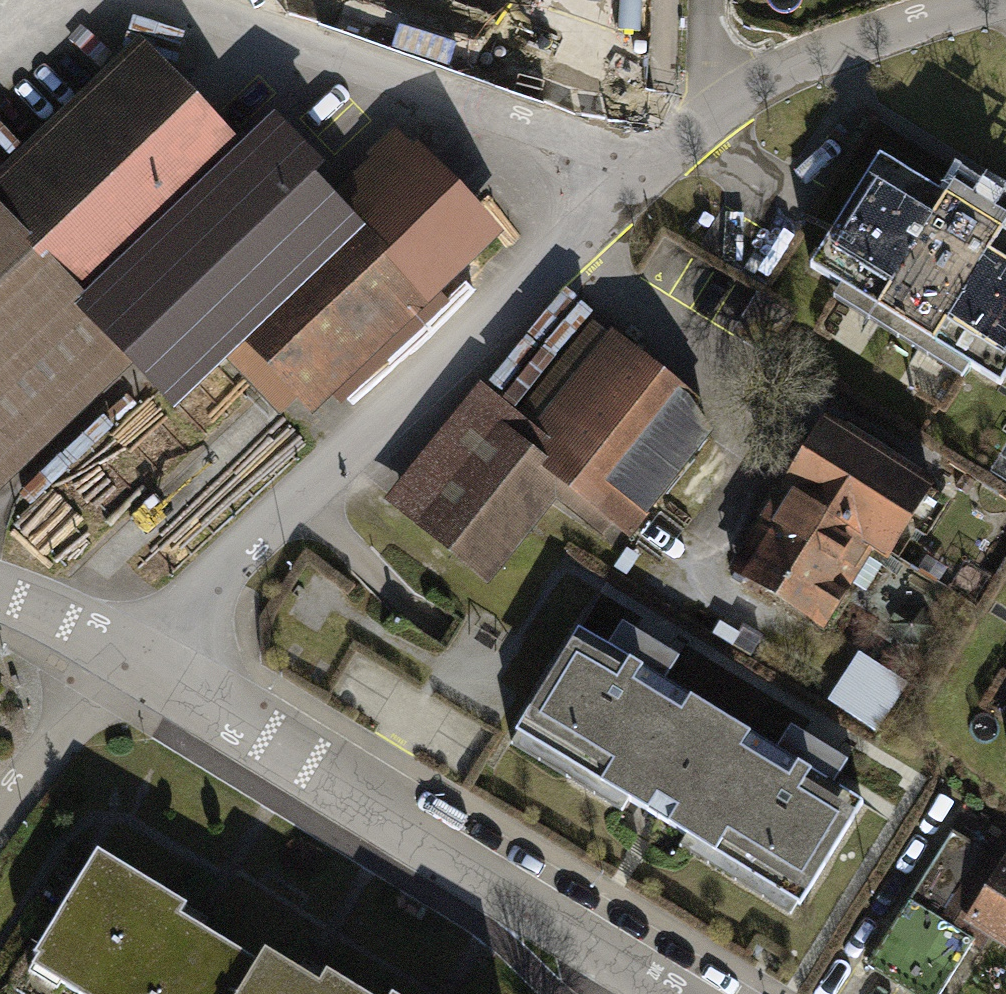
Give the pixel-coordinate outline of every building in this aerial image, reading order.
[(381,1),(469,36),(483,0),(382,0),(381,1)] [(131,349),(178,397),(244,335),(304,398),(481,229),(394,138),(330,200),(265,132),(240,155),(164,76),(124,73),(0,191),(0,474),(131,349)] [(1005,374),(1005,226),(867,146),(803,257),(1005,374)] [(475,388),(386,497),(487,579),(564,485),(626,536),(718,422),(609,333),(529,431),(475,388)] [(816,470),(798,497),(873,543),(889,554),(933,485),(829,420),(803,462),(816,470)] [(766,518),(734,570),(822,625),(873,543),(798,497),(780,526),(766,518)] [(867,812),(586,633),(533,716),(814,894),(867,812)] [(861,658),(840,699),(888,723),(909,681),(861,658)] [(865,963),(916,993),(937,993),(975,931),(1005,950),(1005,849),(992,840),(982,855),(945,833),(865,963)] [(35,970),(75,993),(381,993),(333,966),(322,984),(195,909),(201,900),(108,846),(35,970)]
